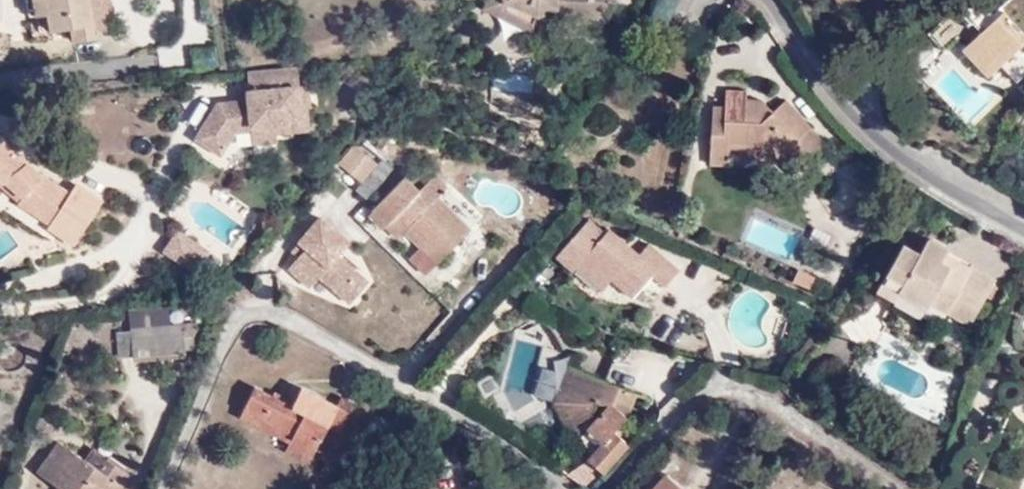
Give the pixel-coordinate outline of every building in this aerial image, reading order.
[(45,0),(27,0),(29,15),(36,14),(46,13),(45,0)] [(93,36),(93,30),(89,0),(45,0),(46,13),(49,28),(73,25),(74,39),(93,36)] [(93,30),(115,28),(112,0),(89,0),(93,30)] [(483,7),(529,29),(534,21),(502,5),(502,0),(487,0),(483,7)] [(502,5),(534,21),(543,6),(560,6),(559,15),(576,16),(576,20),(611,19),(611,1),(620,1),(620,0),(502,0),(502,5)] [(837,8),(859,0),(834,0),(837,8)] [(982,78),(996,66),(1015,49),(1023,41),(1023,39),(1000,10),(992,18),(976,0),(949,0),(953,5),(923,31),(940,51),(955,37),(962,45),(957,50),(982,78)] [(543,6),(534,21),(576,20),(576,16),(559,15),(560,6),(543,6)] [(46,13),(36,14),(38,30),(49,28),(46,13)] [(1015,49),(996,66),(1010,83),(1023,72),(1023,60),(1015,49)] [(292,66),(242,71),(244,91),(242,91),(243,100),(235,101),(215,103),(191,137),(217,154),(232,131),(248,130),(248,126),(270,124),(271,133),(305,130),(303,108),(306,108),(304,85),(294,86),(292,66)] [(243,100),(242,91),(234,92),(235,101),(243,100)] [(738,178),(738,171),(739,155),(769,155),(781,172),(795,162),(813,179),(833,161),(792,115),(780,123),(774,117),(757,116),(758,99),(733,99),(733,116),(720,116),(718,177),(738,178)] [(270,124),(248,126),(248,130),(249,144),(272,141),(271,133),(270,124)] [(0,128),(0,182),(15,192),(14,196),(47,217),(67,187),(37,166),(17,144),(15,146),(0,128)] [(381,146),(386,139),(378,133),(373,140),(381,146)] [(359,148),(365,141),(361,136),(354,144),(359,148)] [(351,181),(365,162),(352,153),(338,171),(351,181)] [(769,155),(739,155),(738,171),(781,172),(769,155)] [(436,259),(468,228),(435,196),(445,186),(433,174),(422,184),(417,189),(403,174),(370,207),(397,234),(404,227),(420,243),(436,259)] [(557,251),(570,263),(607,222),(597,211),(557,251)] [(287,270),(301,283),(306,276),(314,283),(319,277),(321,279),(343,298),(360,275),(336,255),(348,241),(318,217),(298,242),(299,242),(304,247),(303,249),(297,256),(286,269),(287,270)] [(194,261),(208,240),(176,219),(162,240),(194,261)] [(607,222),(570,263),(574,266),(578,263),(606,290),(615,280),(634,298),(657,273),(669,283),(683,267),(652,240),(639,251),(607,222)] [(902,242),(886,275),(904,283),(899,293),(926,306),(929,298),(974,319),(996,275),(973,264),(968,273),(943,262),(949,251),(926,240),(921,251),(902,242)] [(303,249),(304,247),(299,242),(291,251),(297,256),(303,249)] [(410,254),(426,270),(436,259),(420,243),(410,254)] [(349,303),(368,281),(360,275),(343,298),(349,303)] [(904,283),(886,275),(877,295),(894,303),(899,293),(904,283)] [(301,283),(309,289),(314,283),(306,276),(301,283)] [(125,299),(126,318),(126,347),(178,344),(177,339),(185,337),(185,324),(189,319),(189,313),(164,314),(163,296),(125,299)] [(112,348),(126,347),(126,318),(111,318),(112,348)] [(563,395),(577,363),(570,359),(553,394),(571,432),(579,423),(563,395)] [(604,467),(629,440),(615,428),(629,414),(638,390),(577,363),(563,395),(579,423),(591,449),(604,467)] [(240,401),(288,424),(314,436),(321,439),(328,423),(340,427),(352,400),(334,391),(330,400),(296,385),(289,399),(249,382),(240,401)] [(283,436),(288,424),(240,401),(234,413),(283,436)] [(303,458),(314,436),(288,424),(283,436),(278,447),(303,458)] [(125,471),(87,443),(79,453),(47,431),(27,459),(68,488),(114,488),(125,471)] [(591,449),(575,468),(593,476),(604,467),(591,449)] [(669,474),(656,488),(686,488),(669,474)]
